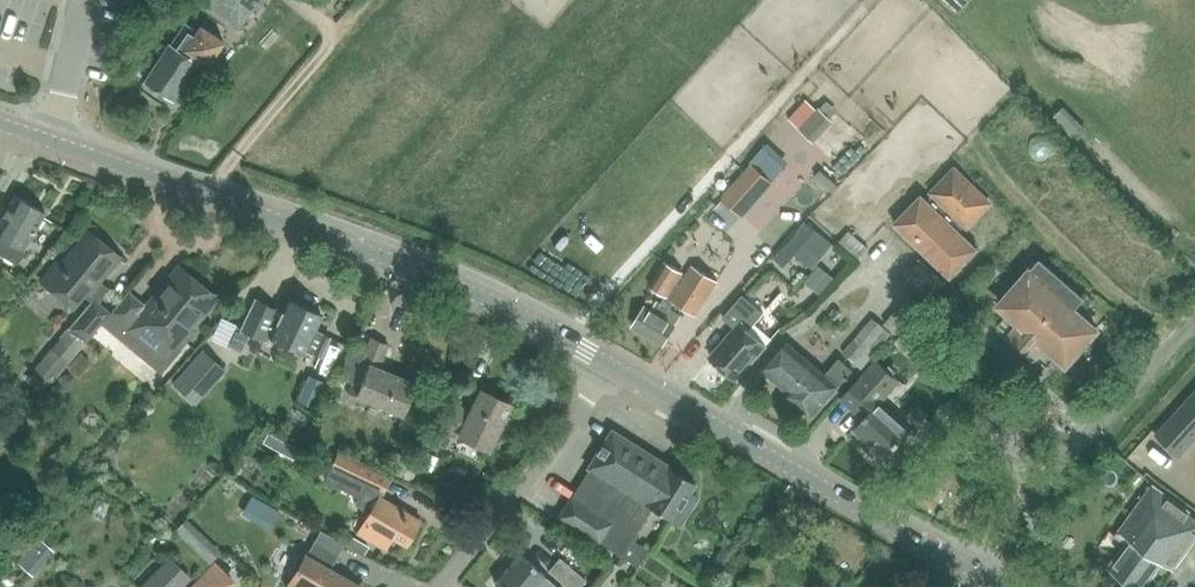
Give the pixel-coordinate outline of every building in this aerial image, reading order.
[(235,28),(259,0),(203,0),(235,28)] [(226,27),(207,15),(201,25),(199,24),(193,34),(182,26),(185,22),(184,21),(168,44),(144,80),(172,99),(196,62),(192,59),(194,55),(207,64),(223,40),(219,37),(226,27)] [(818,106),(798,128),(814,142),(833,121),(830,118),(837,110),(827,100),(820,108),(818,106)] [(1076,118),(1064,129),(1073,138),(1084,126),(1076,118)] [(721,198),(742,216),(773,182),(772,181),(782,170),(763,153),(753,164),(752,163),(721,198)] [(924,196),(923,195),(896,223),(951,277),(976,249),(960,234),(991,202),(954,166),(924,196)] [(15,261),(44,212),(15,196),(0,222),(0,253),(15,261)] [(786,245),(774,257),(783,266),(795,255),(812,269),(833,243),(806,221),(786,245)] [(43,392),(75,353),(96,329),(110,312),(99,302),(109,288),(101,282),(122,256),(90,230),(69,255),(65,252),(41,281),(75,307),(84,296),(91,301),(68,329),(67,328),(26,378),(43,392)] [(904,275),(927,298),(943,280),(919,257),(904,275)] [(1030,265),(1012,286),(1082,347),(1097,329),(1073,309),(1084,297),(1040,259),(1032,267),(1030,265)] [(666,296),(667,296),(675,282),(682,271),(665,261),(650,286),(666,296)] [(670,298),(674,301),(697,315),(719,281),(691,264),(678,284),(670,298)] [(819,266),(805,281),(819,294),(833,278),(819,266)] [(128,291),(110,312),(127,326),(136,314),(162,336),(146,355),(143,359),(160,373),(195,331),(188,325),(213,295),(181,269),(148,308),(128,291)] [(646,304),(633,327),(663,345),(676,323),(680,315),(669,309),(674,301),(670,298),(678,284),(675,282),(667,296),(666,296),(661,304),(657,301),(652,308),(646,304)] [(1082,347),(1012,286),(994,306),(1007,316),(1001,324),(1009,331),(1006,334),(1033,358),(1035,356),(1048,367),(1058,356),(1067,364),(1082,347)] [(885,324),(896,334),(922,304),(910,294),(885,324)] [(763,313),(743,295),(724,317),(736,328),(710,357),(736,379),(767,344),(749,330),(763,313)] [(301,353),(304,348),(322,356),(332,334),(314,326),(320,312),(291,299),(285,312),(256,298),(241,329),(235,326),(226,345),(241,352),(249,335),(262,341),(264,335),(301,353)] [(623,299),(618,307),(627,312),(632,304),(623,299)] [(835,307),(829,313),(835,319),(841,313),(835,307)] [(872,317),(843,352),(862,368),(892,333),(872,317)] [(894,342),(914,360),(928,344),(909,326),(894,342)] [(355,395),(401,414),(414,383),(377,368),(387,344),(369,337),(350,383),(358,386),(355,395)] [(794,342),(766,371),(787,389),(785,390),(814,415),(840,386),(839,385),(852,369),(840,358),(829,371),(794,342)] [(202,349),(172,382),(195,402),(224,369),(202,349)] [(78,352),(66,365),(77,375),(88,361),(78,352)] [(877,358),(861,376),(842,398),(864,418),(854,430),(886,459),(913,429),(882,401),(901,380),(877,358)] [(444,429),(488,450),(510,403),(481,389),(470,411),(456,404),(444,429)] [(1157,433),(1181,455),(1194,439),(1194,391),(1157,433)] [(621,555),(631,538),(641,524),(630,517),(641,500),(645,503),(668,466),(667,465),(666,468),(612,432),(588,470),(571,498),(559,516),(621,555)] [(267,433),(261,443),(291,460),(297,450),(267,433)] [(319,452),(312,465),(327,473),(334,459),(319,452)] [(344,476),(364,486),(382,494),(390,481),(373,471),(337,454),(329,469),(330,470),(325,482),(338,488),(344,476)] [(694,482),(668,466),(645,503),(641,500),(630,517),(641,524),(651,508),(678,525),(696,496),(688,491),(694,482)] [(1109,566),(1137,586),(1145,586),(1163,561),(1174,569),(1194,540),(1194,519),(1189,514),(1190,513),(1168,497),(1153,485),(1119,530),(1116,535),(1126,542),(1109,566)] [(369,512),(357,533),(386,549),(392,537),(406,545),(420,520),(363,487),(354,504),(369,512)] [(250,496),(243,510),(257,518),(265,504),(250,496)] [(1053,516),(1036,535),(1045,543),(1048,539),(1049,539),(1062,524),(1061,523),(1054,516),(1053,516)] [(37,536),(16,561),(29,572),(50,548),(37,536)] [(350,536),(345,545),(362,555),(367,546),(350,536)] [(631,538),(621,555),(638,565),(648,549),(631,538)] [(286,586),(358,586),(360,585),(329,567),(337,553),(314,541),(306,555),(305,554),(303,557),(299,555),(287,576),(291,579),(286,586)] [(495,583),(499,586),(558,586),(520,554),(495,583)] [(138,586),(182,586),(191,578),(168,556),(138,586)] [(567,586),(580,586),(586,581),(559,557),(548,571),(567,586)] [(231,574),(214,559),(188,586),(230,586),(231,574)]
